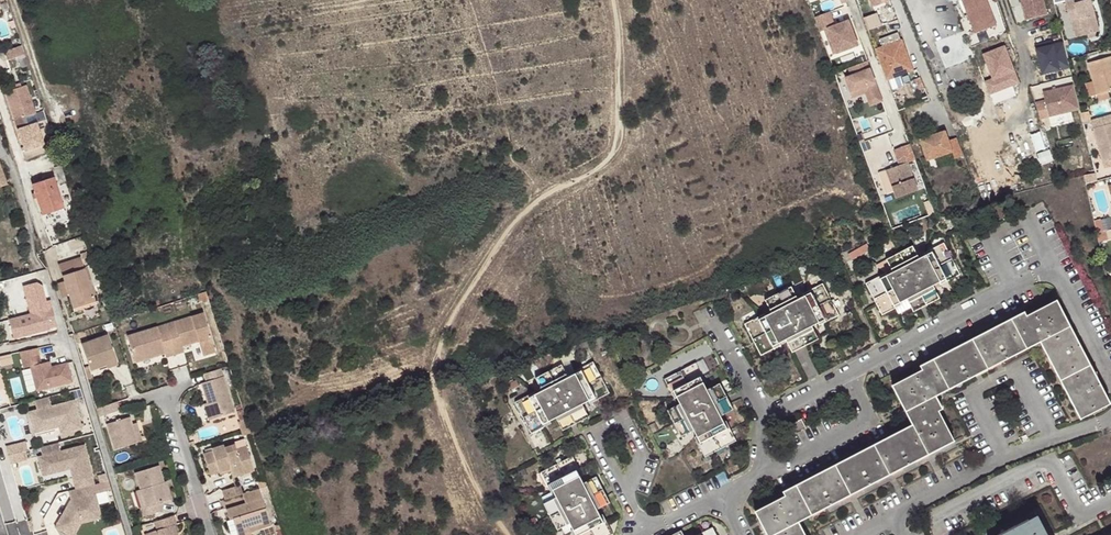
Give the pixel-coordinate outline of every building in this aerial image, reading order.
[(996,25),(986,0),(961,0),(975,34),(996,25)] [(1047,15),(1043,0),(1020,0),(1025,20),(1047,15)] [(1084,35),(1099,31),(1090,0),(1077,4),(1075,0),(1071,0),(1066,1),(1071,21),(1079,19),(1084,35)] [(832,9),(815,15),(819,29),(829,25),(839,52),(859,45),(849,18),(837,22),(832,9)] [(898,29),(879,36),(882,44),(874,47),(886,77),(913,67),(898,29)] [(1052,42),(1035,46),(1042,74),(1069,67),(1063,43),(1053,46),(1052,42)] [(26,55),(23,46),(6,51),(9,60),(26,55)] [(1004,46),(983,54),(993,79),(984,82),(993,104),(1022,93),(1004,46)] [(1088,64),(1097,95),(1110,91),(1110,58),(1088,64)] [(869,67),(845,77),(852,96),(866,91),(870,104),(881,99),(869,67)] [(28,85),(6,91),(16,121),(38,114),(28,85)] [(1080,110),(1074,85),(1043,92),(1045,102),(1036,104),(1040,120),(1080,110)] [(1090,121),(1102,162),(1110,159),(1110,115),(1090,121)] [(18,130),(26,151),(44,144),(37,123),(18,130)] [(944,130),(920,138),(927,159),(953,150),(955,157),(963,154),(957,136),(948,139),(944,130)] [(916,160),(910,143),(894,150),(900,165),(887,170),(892,183),(897,198),(918,191),(908,163),(916,160)] [(1048,149),(1038,154),(1043,164),(1053,158),(1048,149)] [(892,183),(887,170),(883,171),(888,184),(892,183)] [(8,184),(4,172),(0,174),(0,188),(8,184)] [(67,219),(54,178),(33,185),(47,226),(67,219)] [(932,214),(936,213),(932,203),(932,202),(921,206),(926,217),(932,214)] [(889,221),(893,231),(903,227),(900,217),(889,221)] [(1093,222),(1096,234),(1102,232),(1099,221),(1093,222)] [(887,274),(867,284),(883,315),(902,305),(901,303),(907,300),(914,312),(939,299),(933,286),(938,284),(940,285),(960,275),(944,245),(924,255),(924,257),(919,260),(912,248),(887,261),(893,273),(888,276),(887,274)] [(59,265),(65,281),(69,296),(73,308),(96,301),(81,257),(59,265)] [(765,315),(745,326),(761,356),(780,346),(780,344),(786,341),(793,353),(817,340),(812,328),(817,324),(819,326),(839,316),(823,286),(803,296),(803,297),(797,301),(791,288),(766,302),(773,314),(765,317),(765,315)] [(56,323),(51,299),(45,301),(43,295),(32,298),(37,313),(10,321),(15,338),(50,329),(49,325),(56,323)] [(1024,314),(1011,320),(1026,350),(1040,343),(1069,328),(1066,322),(1056,302),(1026,318),(1024,314)] [(168,325),(178,355),(187,352),(186,348),(201,342),(206,357),(218,352),(206,313),(168,325)] [(1011,320),(972,341),(987,370),(998,365),(1026,350),(1011,320)] [(169,358),(178,355),(168,325),(130,337),(139,364),(167,355),(169,358)] [(1069,328),(1040,343),(1060,381),(1089,365),(1074,337),(1069,328)] [(108,363),(117,360),(109,337),(83,346),(93,373),(108,367),(110,367),(108,363)] [(972,341),(933,361),(948,391),(967,381),(987,370),(972,341)] [(40,352),(22,357),(25,367),(32,365),(38,390),(74,381),(70,362),(52,367),(50,361),(43,362),(40,352)] [(0,355),(0,363),(11,362),(11,354),(0,355)] [(120,367),(117,360),(108,363),(110,367),(108,367),(110,371),(120,367)] [(901,404),(906,413),(935,397),(948,391),(933,361),(920,368),(922,371),(892,386),(901,404)] [(535,393),(515,403),(531,434),(551,424),(550,422),(556,418),(563,431),(588,418),(582,406),(588,402),(589,404),(609,394),(592,362),(573,373),(574,375),(568,378),(562,366),(536,379),(542,392),(536,395),(535,393)] [(696,364),(665,381),(675,400),(678,399),(681,405),(668,411),(682,437),(694,431),(697,436),(695,438),(705,458),(736,442),(726,421),(724,423),(721,417),(733,411),(719,384),(707,390),(704,385),(706,384),(696,364)] [(1104,394),(1089,365),(1060,381),(1080,420),(1109,405),(1104,394)] [(225,369),(207,375),(209,382),(204,384),(210,403),(215,420),(238,412),(225,369)] [(37,408),(29,410),(35,432),(58,427),(60,434),(85,428),(77,399),(52,405),(50,396),(35,400),(37,408)] [(935,397),(906,413),(912,425),(928,456),(942,449),(954,442),(938,411),(942,410),(935,397)] [(212,421),(215,420),(210,403),(206,404),(212,421)] [(123,413),(120,404),(98,411),(101,420),(123,413)] [(140,444),(133,419),(109,425),(118,451),(140,444)] [(801,420),(790,426),(795,434),(806,429),(801,420)] [(912,425),(872,446),(888,476),(907,467),(928,456),(912,425)] [(25,439),(5,444),(10,462),(30,457),(25,439)] [(94,485),(84,446),(60,452),(58,443),(41,448),(43,456),(36,458),(42,478),(70,471),(74,490),(94,485)] [(244,466),(254,463),(250,446),(240,449),(237,443),(227,446),(226,443),(214,447),(215,450),(206,453),(212,473),(220,471),(220,468),(230,464),(232,472),(233,472),(244,469),(244,466)] [(872,446),(833,467),(849,497),(868,487),(888,476),(872,446)] [(541,473),(551,494),(554,493),(557,499),(544,504),(557,530),(571,524),(574,529),(571,531),(573,534),(610,534),(613,534),(603,515),(600,516),(596,510),(610,503),(596,478),(584,485),(581,479),(584,478),(573,457),(541,473)] [(256,469),(254,463),(244,466),(244,469),(233,472),(234,475),(256,469)] [(220,468),(220,471),(222,474),(232,472),(230,464),(220,468)] [(833,467),(793,487),(810,517),(829,507),(849,497),(833,467)] [(165,486),(167,485),(162,468),(138,475),(143,492),(151,518),(166,513),(164,505),(170,503),(165,486)] [(170,484),(167,485),(165,486),(170,503),(175,501),(170,484)] [(69,490),(70,500),(53,528),(67,534),(75,534),(81,523),(103,519),(94,485),(74,490),(69,490)] [(224,490),(227,500),(244,494),(241,485),(224,490)] [(766,534),(775,534),(799,523),(810,517),(793,487),(782,493),(784,497),(754,512),(760,523),(766,534)] [(263,489),(244,494),(248,505),(229,510),(232,521),(236,520),(240,534),(245,534),(253,533),(274,526),(263,489)] [(151,518),(143,492),(139,494),(144,509),(143,510),(146,519),(151,518)] [(178,517),(157,523),(160,531),(153,534),(176,534),(174,528),(178,526),(180,526),(178,517)] [(1037,517),(1016,528),(1015,526),(1007,530),(1008,532),(1002,534),(1046,534),(1037,517)] [(799,523),(775,534),(805,534),(799,523)]
